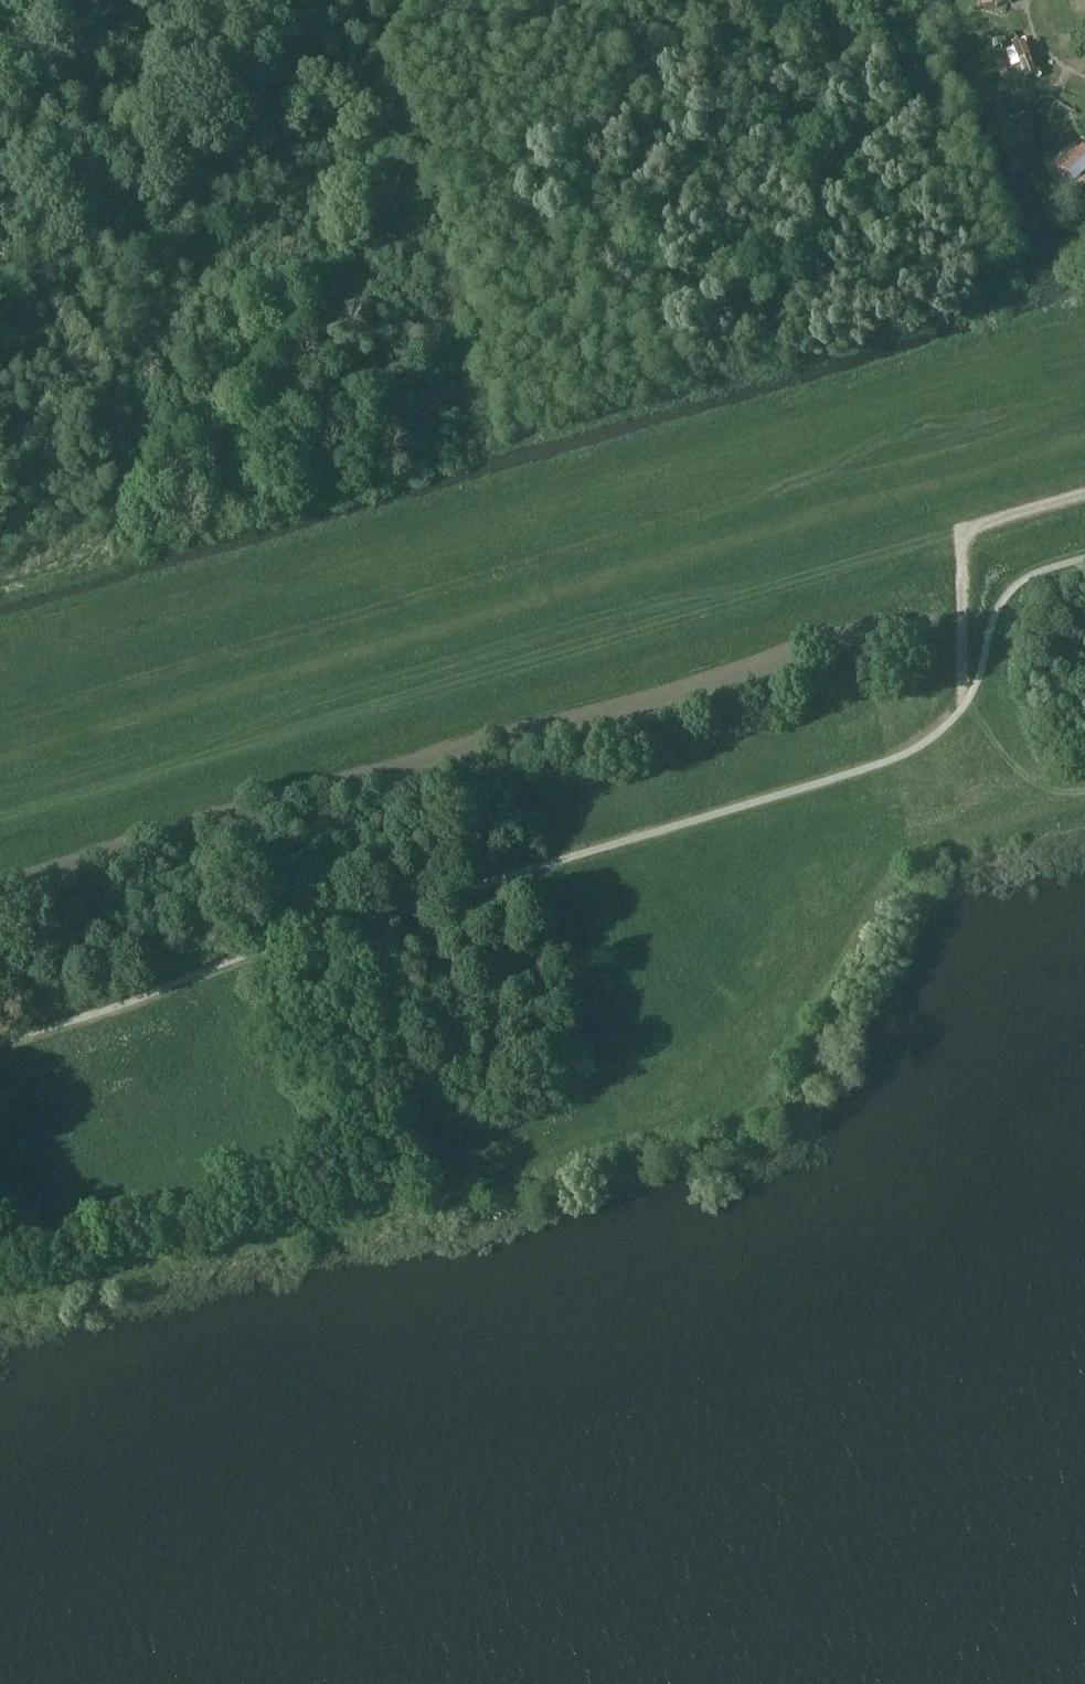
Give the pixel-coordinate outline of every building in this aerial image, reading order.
[(1019,32),(1009,35),(1020,66),(1031,62),(1019,32)] [(990,46),(998,44),(995,36),(988,39),(990,46)]
